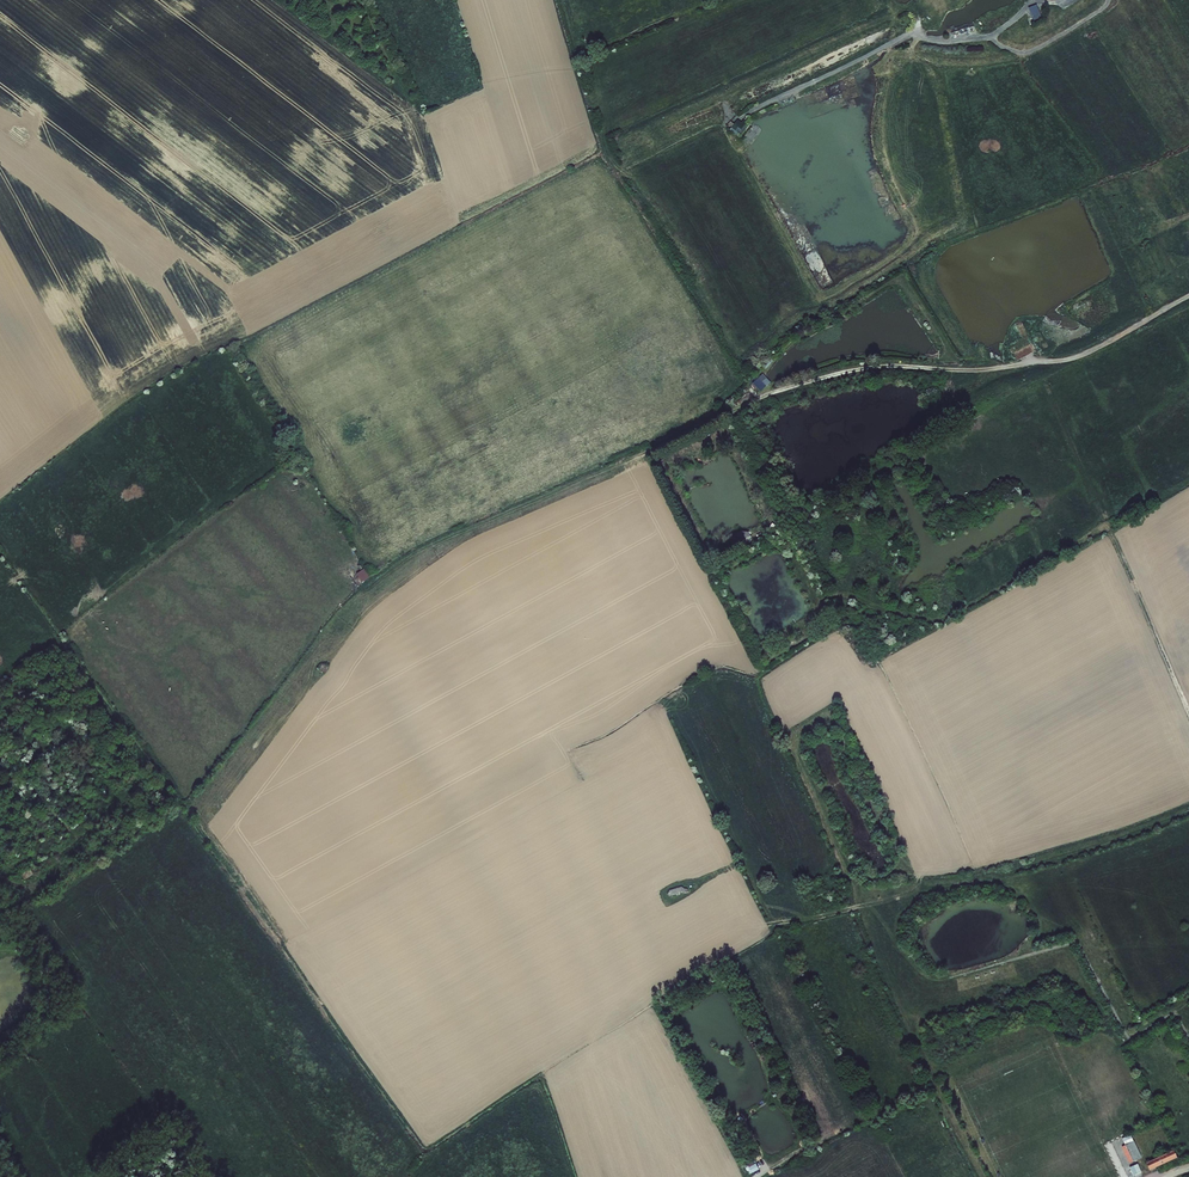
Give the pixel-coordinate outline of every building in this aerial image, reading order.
[(1037,5),(1029,8),(1034,21),(1042,18),(1037,5)] [(752,383),(760,393),(771,383),(762,374),(752,383)] [(748,539),(732,544),(734,549),(750,544),(748,539)] [(352,576),(358,585),(370,578),(364,569),(352,576)] [(1129,1164),(1142,1158),(1134,1141),(1121,1147),(1129,1164)] [(1173,1152),(1145,1164),(1149,1170),(1175,1158),(1173,1152)] [(748,1166),(745,1168),(748,1175),(757,1171),(752,1158),(746,1161),(748,1166)]
